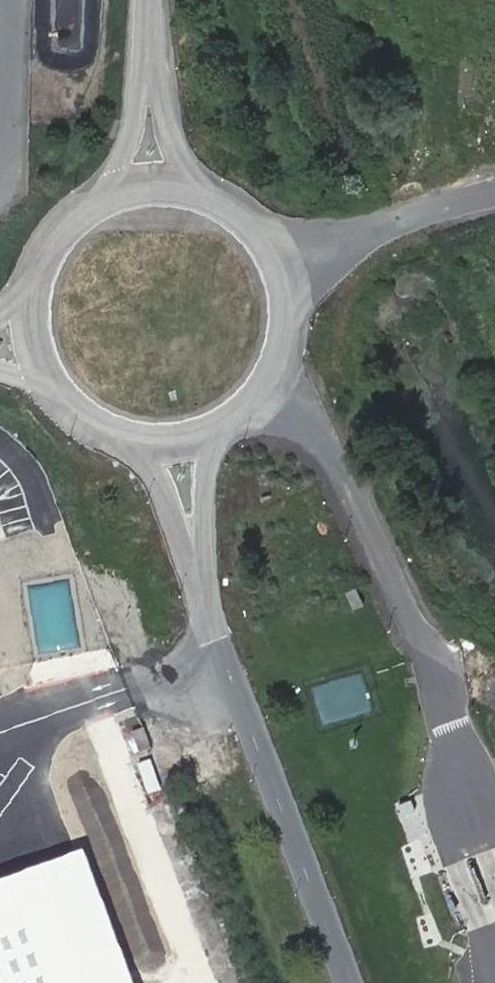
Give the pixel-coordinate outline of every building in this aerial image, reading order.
[(315,684),(324,719),(371,706),(362,672),(315,684)] [(132,757),(148,751),(142,734),(126,740),(132,757)] [(0,881),(0,982),(128,982),(79,852),(0,881)]
